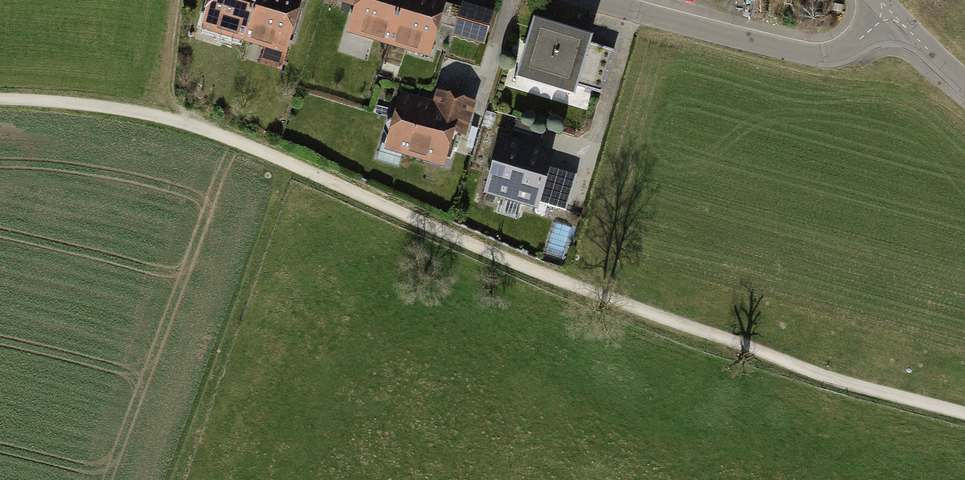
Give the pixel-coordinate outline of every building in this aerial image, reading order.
[(202,31),(242,43),(255,0),(211,0),(202,31)] [(260,65),(283,72),(305,0),(255,0),(242,43),(266,50),(260,65)] [(349,35),(431,59),(447,9),(450,0),(359,0),(357,7),(349,35)] [(464,5),(454,38),(485,47),(495,14),(464,5)] [(555,30),(534,24),(515,85),(573,102),(577,90),(590,47),(592,41),(555,30)] [(614,54),(590,47),(577,90),(602,97),(614,54)] [(400,95),(382,153),(444,171),(454,138),(464,141),(476,104),(436,92),(432,104),(428,103),(400,95)] [(523,147),(500,140),(482,198),(537,214),(540,205),(550,170),(554,156),(523,147)] [(576,177),(550,170),(540,205),(566,212),(576,177)]
